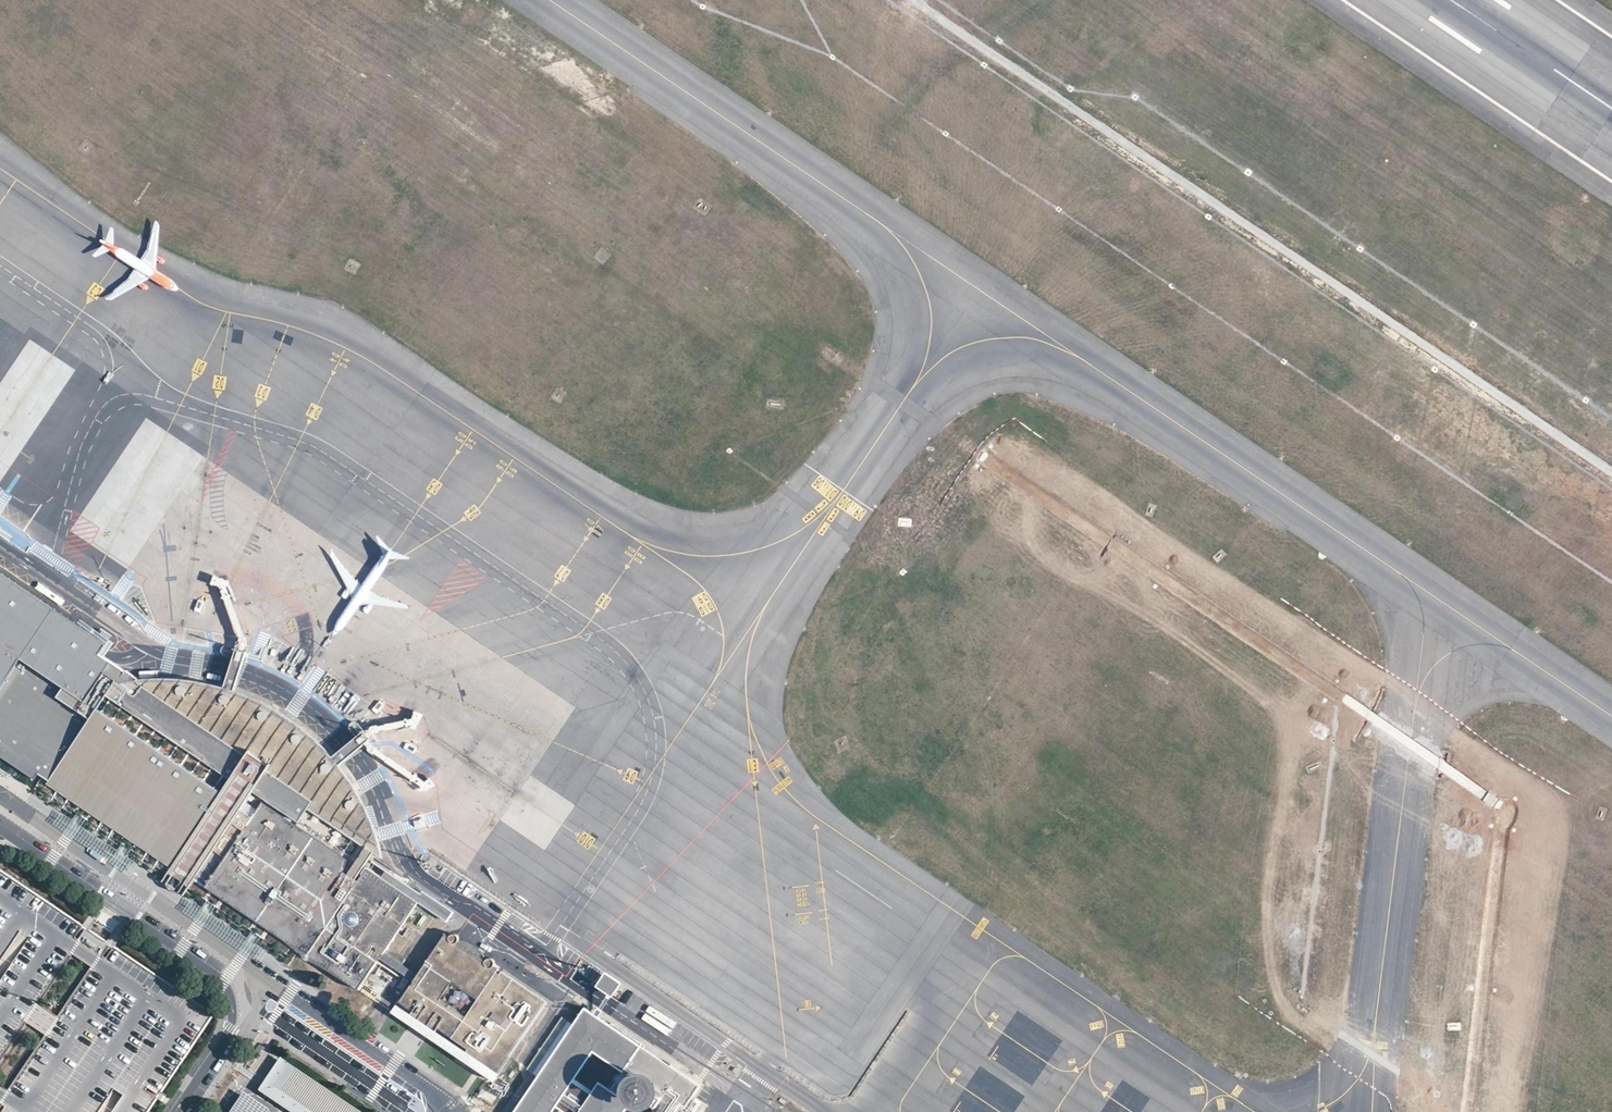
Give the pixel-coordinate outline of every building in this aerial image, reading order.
[(118,683),(137,680),(136,678),(105,656),(113,643),(109,640),(112,636),(101,628),(97,632),(79,619),(75,624),(0,574),(0,646),(19,660),(62,688),(55,697),(88,718),(95,708),(104,696),(113,681),(118,683)] [(19,660),(0,646),(0,688),(19,660)] [(236,647),(223,687),(234,691),(247,651),(236,647)] [(46,784),(85,811),(108,827),(129,841),(169,869),(161,882),(166,885),(168,889),(171,891),(175,892),(183,896),(194,881),(217,896),(262,927),(355,988),(378,959),(383,952),(417,904),(446,921),(452,913),(421,892),(420,894),(369,859),(373,854),(381,857),(378,846),(372,830),(363,808),(359,799),(352,787),(344,775),(337,765),(331,757),(325,749),(317,741),(307,732),(298,725),(290,719),(283,715),(275,710),(266,705),(257,700),(243,694),(234,691),(223,687),(210,684),(196,681),(180,679),(164,679),(148,679),(137,680),(118,683),(113,681),(104,696),(228,780),(219,792),(95,708),(88,718),(55,697),(62,688),(19,660),(0,688),(0,757),(33,780),(37,775),(47,781),(46,784)] [(365,730),(331,757),(337,765),(371,738),(365,730)] [(418,974),(383,952),(378,959),(413,981),(398,1002),(411,1011),(409,1014),(435,1031),(436,1029),(456,1042),(467,1049),(466,1052),(498,1074),(547,1002),(501,972),(499,975),(495,973),(498,969),(493,966),(493,964),(493,962),(492,961),(491,960),(490,959),(488,959),(487,959),(485,960),(482,952),(476,947),(469,943),(458,940),(458,938),(457,937),(456,936),(455,935),(454,934),(453,934),(452,934),(450,934),(449,935),(448,936),(444,934),(418,974)] [(612,1028),(584,1008),(514,1111),(552,1111),(556,1107),(555,1106),(574,1078),(575,1079),(597,1046),(599,1047),(602,1043),(597,1039),(604,1029),(609,1032),(612,1028)] [(700,1085),(612,1028),(609,1032),(604,1029),(597,1039),(602,1043),(599,1047),(636,1071),(667,1091),(654,1111),(653,1111),(682,1111),(700,1085)] [(294,1068),(278,1057),(257,1089),(283,1107),(290,1111),(313,1111),(279,1089),(294,1068)] [(279,1089),(313,1111),(360,1111),(294,1068),(279,1089)] [(631,1103),(597,1080),(590,1089),(575,1079),(574,1078),(555,1106),(556,1107),(564,1111),(624,1111),(631,1103)] [(241,1093),(229,1111),(267,1111),(268,1111),(241,1093)]
